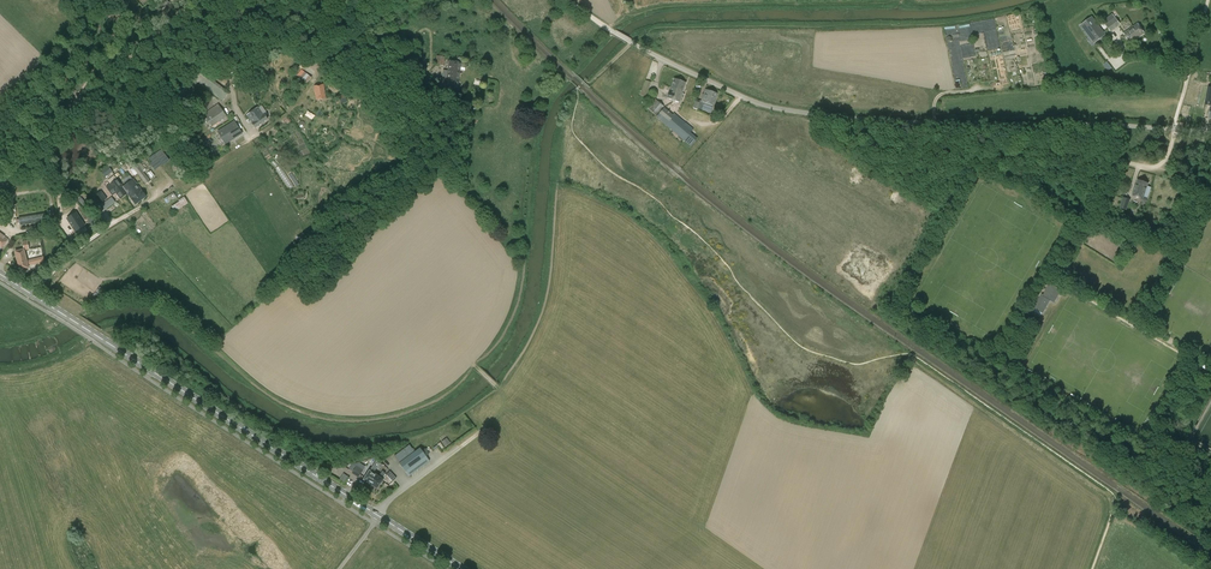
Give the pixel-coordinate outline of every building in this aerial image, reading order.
[(162,9),(168,3),(166,0),(165,0),(159,6),(162,9)] [(1105,25),(1110,32),(1121,25),(1115,17),(1105,25)] [(1090,34),(1095,41),(1103,34),(1091,19),(1084,25),(1090,33),(1090,34)] [(1124,34),(1131,43),(1144,33),(1137,24),(1124,34)] [(422,56),(416,55),(413,62),(419,64),(422,56)] [(444,66),(445,57),(436,56),(435,65),(444,66)] [(461,63),(447,62),(447,64),(448,66),(445,89),(457,90),(461,63)] [(1107,62),(1103,65),(1108,71),(1111,68),(1107,62)] [(330,71),(323,76),(326,80),(333,75),(330,71)] [(299,78),(306,83),(311,77),(303,72),(299,78)] [(682,93),(685,83),(674,79),(671,88),(670,87),(667,98),(679,102),(682,93)] [(248,80),(245,82),(255,91),(260,86),(258,83),(255,86),(248,80)] [(640,95),(646,96),(646,95),(651,82),(645,80),(640,95)] [(178,95),(186,87),(183,84),(175,92),(178,95)] [(324,85),(314,86),(316,100),(326,98),(324,85)] [(696,101),(694,107),(693,108),(697,110),(697,108),(704,111),(707,104),(713,106),(717,94),(705,90),(700,103),(699,103),(699,102),(696,101)] [(200,101),(195,97),(193,95),(190,98),(196,104),(200,101)] [(664,106),(655,99),(648,108),(656,115),(664,106)] [(212,127),(227,117),(220,107),(218,105),(217,106),(216,105),(203,114),(212,127)] [(258,107),(247,115),(253,123),(252,124),(255,128),(268,119),(264,115),(258,107)] [(664,108),(658,114),(662,117),(660,119),(661,121),(664,119),(668,122),(665,125),(691,146),(697,139),(690,133),(693,130),(675,114),(673,116),(664,108)] [(218,132),(225,144),(242,134),(235,121),(218,132)] [(161,149),(155,154),(156,154),(150,158),(152,162),(150,164),(155,170),(158,168),(157,168),(163,164),(163,165),(169,160),(161,149)] [(146,185),(151,181),(137,163),(133,167),(146,185)] [(105,178),(112,171),(109,168),(102,175),(105,178)] [(123,187),(117,179),(117,180),(110,184),(106,187),(112,196),(116,193),(120,199),(127,194),(128,194),(123,187),(124,187),(123,186),(123,187)] [(123,187),(128,194),(127,194),(131,199),(135,205),(146,197),(142,191),(133,179),(123,186),(124,187),(123,187)] [(1147,197),(1151,188),(1147,187),(1148,184),(1137,180),(1132,195),(1143,199),(1144,196),(1147,197)] [(107,199),(101,191),(94,196),(100,204),(107,199)] [(174,193),(163,199),(167,204),(177,198),(174,193)] [(172,207),(175,212),(188,203),(184,197),(178,201),(179,202),(172,207)] [(82,198),(78,201),(87,211),(90,208),(82,198)] [(101,205),(105,210),(115,202),(111,198),(101,205)] [(1130,200),(1123,198),(1119,208),(1126,210),(1130,200)] [(20,226),(47,222),(45,213),(19,217),(20,226)] [(67,221),(77,233),(85,227),(76,215),(67,221)] [(1,250),(6,241),(9,239),(0,232),(0,249),(1,250)] [(24,249),(15,251),(20,270),(29,268),(28,266),(37,264),(36,259),(27,261),(24,250),(24,249)] [(1042,294),(1034,308),(1043,313),(1050,301),(1054,303),(1062,290),(1050,283),(1043,295),(1042,294)] [(99,287),(96,291),(103,296),(106,292),(99,287)] [(476,429),(457,443),(459,446),(478,432),(476,429)] [(447,438),(441,442),(445,448),(451,444),(447,438)] [(426,456),(429,454),(423,446),(414,452),(409,445),(394,456),(399,463),(409,476),(429,461),(426,456)] [(384,462),(389,468),(393,464),(388,458),(384,462)] [(370,484),(376,475),(373,473),(380,463),(376,461),(370,471),(369,470),(366,475),(367,475),(364,480),(370,484)] [(356,466),(352,473),(358,478),(363,471),(356,466)] [(382,471),(379,477),(376,475),(370,484),(377,488),(380,484),(381,484),(384,479),(383,478),(386,474),(382,471)] [(396,478),(390,472),(386,475),(393,482),(396,478)] [(339,479),(346,483),(349,477),(343,473),(339,479)]
